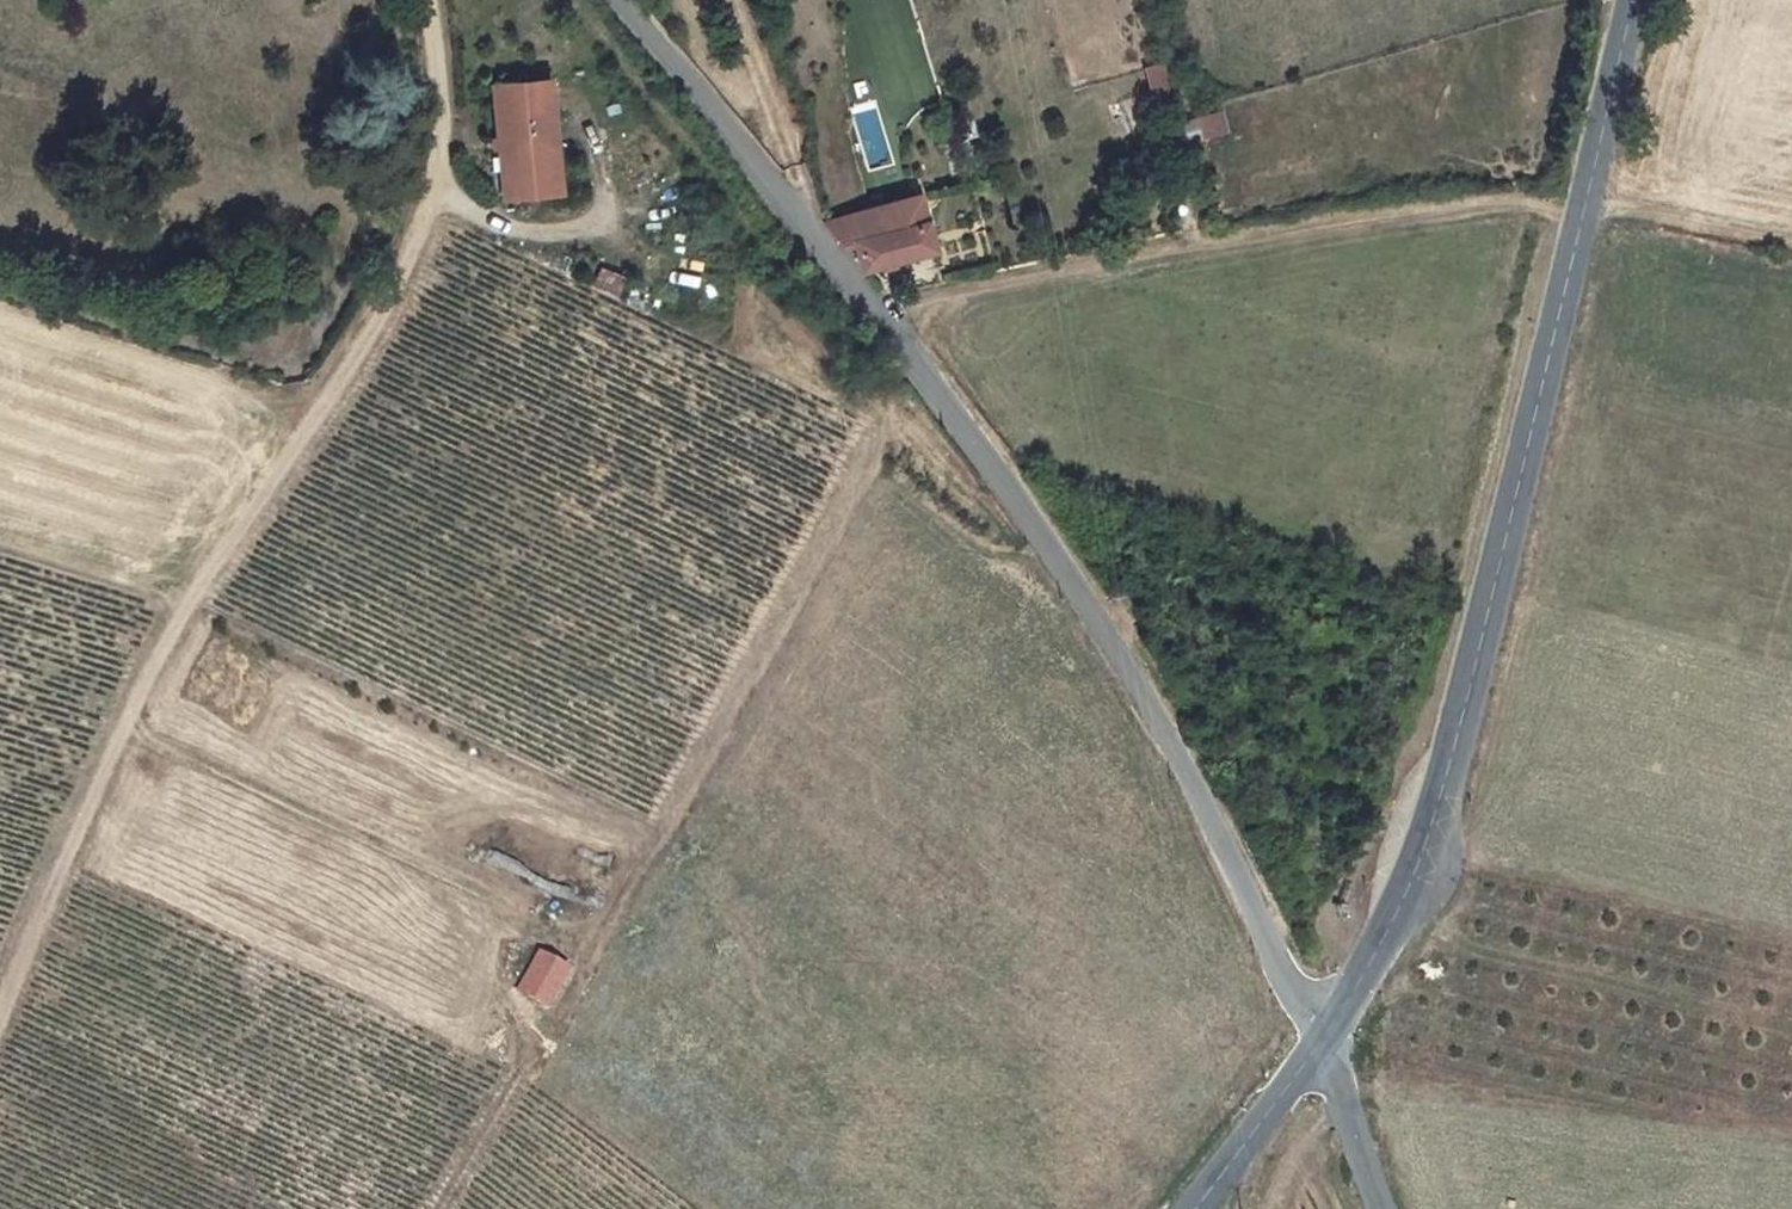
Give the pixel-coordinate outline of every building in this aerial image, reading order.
[(1164,61),(1144,67),(1153,96),(1172,91),(1164,61)] [(555,189),(544,76),(489,81),(499,195),(555,189)] [(1223,110),(1196,120),(1207,147),(1233,136),(1223,110)] [(859,203),(816,213),(838,239),(856,236),(862,263),(925,250),(914,192),(859,203)] [(618,297),(627,277),(601,265),(592,286),(618,297)] [(566,968),(543,955),(522,992),(545,1005),(566,968)]
